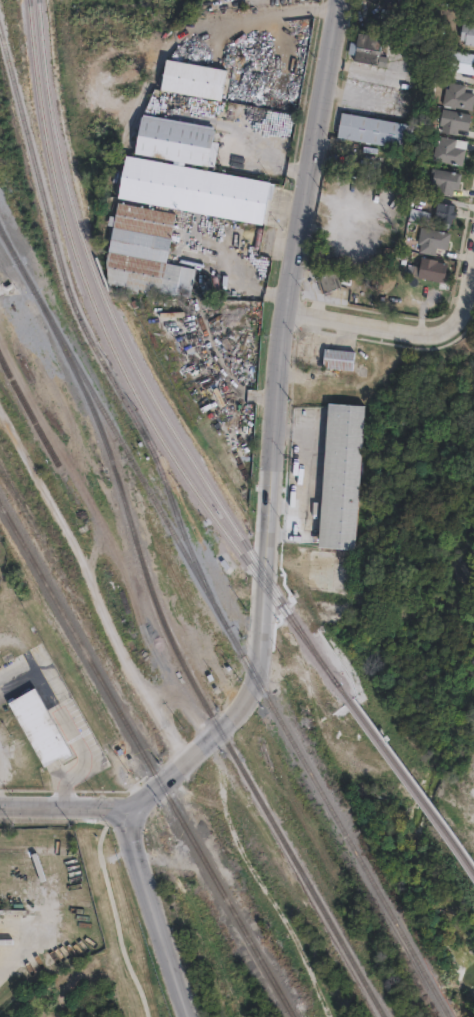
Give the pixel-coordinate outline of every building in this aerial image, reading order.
[(466,21),(473,22),(473,44),(467,43),(467,39),(463,38),(466,21)] [(391,55),(388,66),(356,59),(361,31),(384,35),(381,53),(391,55)] [(453,51),(473,55),(473,74),(449,69),(453,51)] [(230,64),(225,97),(161,84),(165,52),(230,64)] [(466,90),(473,91),(473,110),(444,104),(447,87),(450,87),(451,81),(468,84),(466,90)] [(473,113),(471,129),(459,127),(458,133),(443,130),(444,125),(441,124),(444,107),(473,113)] [(413,123),(409,148),(337,135),(341,111),(413,123)] [(217,143),(212,167),(182,161),(181,166),(267,181),(259,225),(116,198),(124,156),(171,165),(172,161),(133,154),(141,119),(212,130),(210,142),(217,143)] [(457,138),(456,145),(467,148),(463,164),(434,158),(437,142),(440,142),(441,135),(457,138)] [(463,172),(460,189),(455,188),(453,195),(438,192),(438,188),(435,187),(436,183),(431,181),(434,166),(463,172)] [(456,205),(454,223),(437,221),(440,202),(456,205)] [(191,296),(195,268),(168,264),(175,212),(117,203),(105,282),(191,296)] [(452,232),(449,249),(438,246),(436,254),(421,251),(422,243),(419,243),(422,226),(452,232)] [(449,264),(445,282),(420,277),(424,259),(449,264)] [(342,286),(324,293),(317,276),(335,268),(342,286)] [(356,353),(354,371),(324,367),(326,349),(356,353)] [(366,408),(356,550),(320,547),(330,405),(366,408)] [(356,554),(354,590),(309,588),(312,551),(356,554)] [(73,755),(65,759),(64,756),(45,767),(10,703),(36,689),(73,755)]
